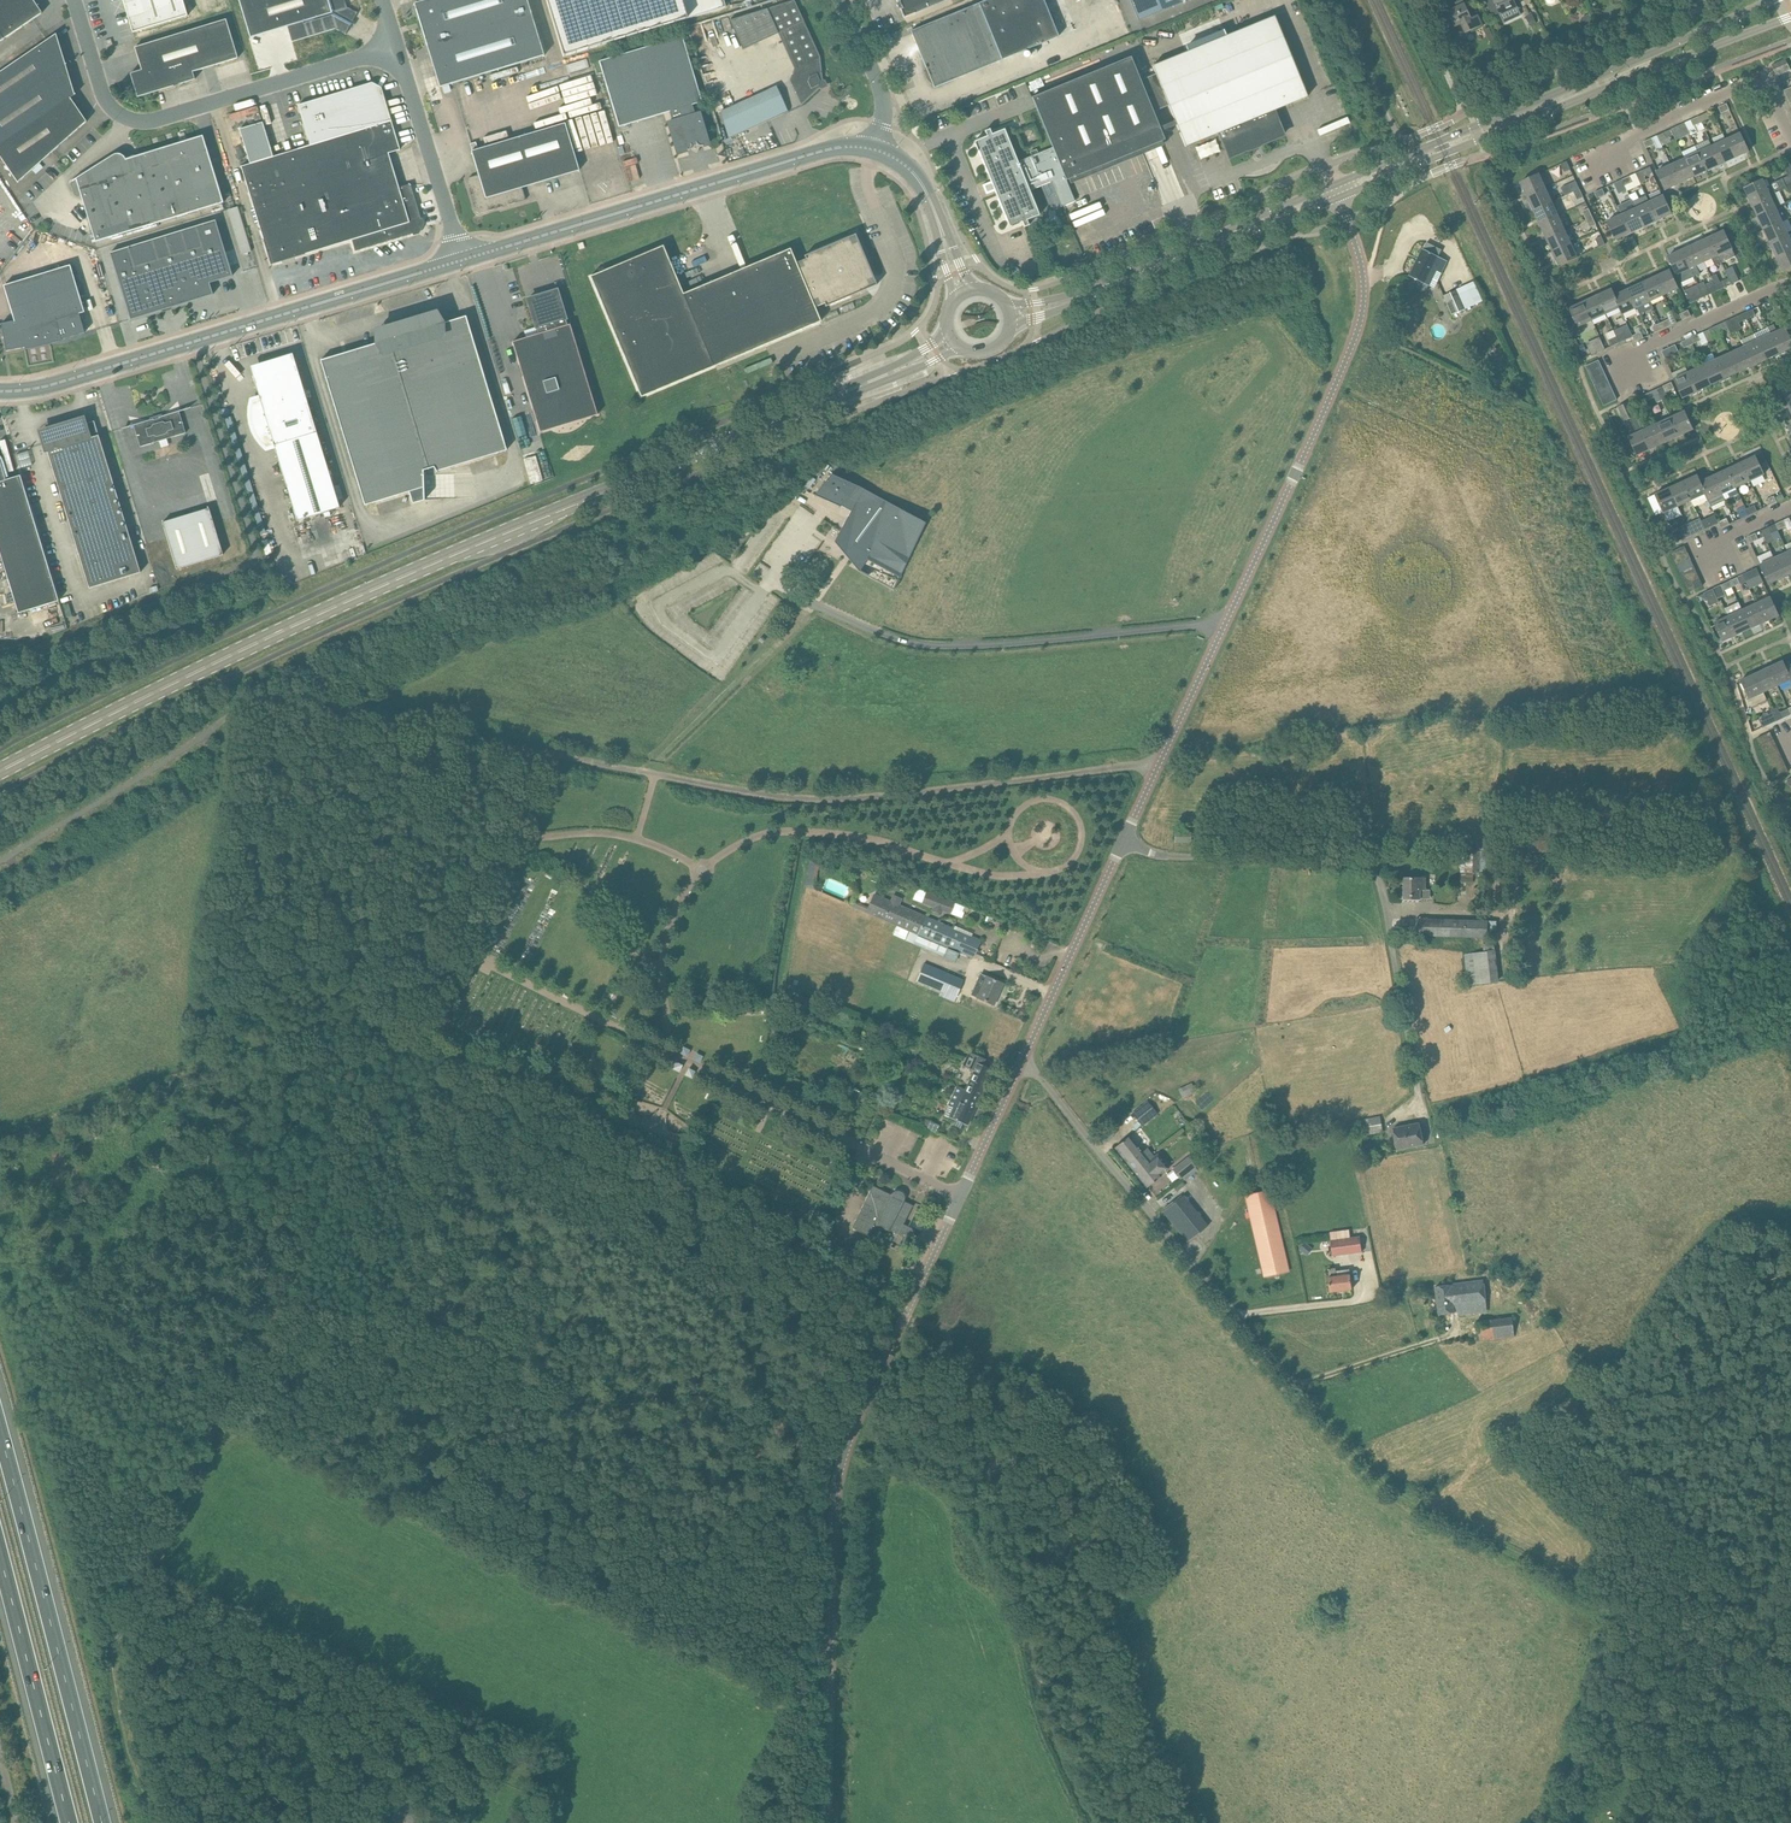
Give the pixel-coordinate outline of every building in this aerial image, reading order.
[(34,0),(0,0),(0,42),(43,13),(34,0)] [(133,33),(188,16),(183,0),(123,0),(133,33)] [(358,13),(347,7),(345,0),(239,0),(251,38),(288,27),(292,42),(336,29),(346,34),(358,13)] [(418,16),(440,87),(544,56),(527,0),(426,0),(414,4),(418,16)] [(564,56),(726,7),(724,0),(547,0),(564,56)] [(801,106),(821,88),(823,80),(821,56),(795,0),(767,9),(778,33),(794,68),(790,80),(801,106)] [(898,2),(900,1),(903,8),(900,9),(904,18),(947,0),(897,0),(898,2)] [(1002,60),(1058,36),(1043,0),(987,0),(978,4),(911,31),(934,88),(1002,60)] [(1139,20),(1188,0),(1131,0),(1139,20)] [(1474,7),(1478,17),(1473,19),(1463,0),(1456,3),(1458,7),(1449,11),(1456,27),(1462,24),(1466,33),(1483,25),(1474,7)] [(1486,1),(1493,16),(1500,13),(1501,15),(1518,7),(1515,1),(1518,0),(1488,0),(1486,1)] [(1533,14),(1526,17),(1531,27),(1537,23),(1533,14)] [(1263,21),(1153,66),(1181,136),(1185,147),(1220,133),(1230,157),(1283,135),(1273,111),(1307,97),(1275,16),(1263,21)] [(238,58),(235,47),(226,19),(135,47),(142,70),(130,73),(138,97),(195,79),(193,72),(238,58)] [(75,94),(57,34),(0,73),(0,156),(18,183),(87,122),(71,98),(76,94),(75,94)] [(702,102),(699,91),(682,37),(599,62),(619,127),(670,112),(673,122),(669,123),(678,153),(690,150),(692,146),(691,144),(696,142),(697,145),(701,147),(708,144),(699,114),(696,115),(693,105),(702,102)] [(1131,58),(1032,98),(1041,119),(1052,147),(1064,176),(1066,180),(1129,155),(1164,141),(1131,58)] [(1775,69),(1788,63),(1786,59),(1773,65),(1775,69)] [(1775,69),(1778,76),(1790,70),(1788,63),(1775,69)] [(1144,86),(1151,85),(1150,77),(1142,78),(1144,86)] [(250,164),(242,166),(271,264),(352,240),(355,251),(413,234),(413,232),(417,231),(419,230),(421,226),(421,224),(419,219),(421,219),(411,184),(376,195),(366,160),(400,150),(381,87),(372,83),(299,105),(311,145),(273,157),(263,122),(240,129),(250,164)] [(768,83),(713,110),(726,139),(782,112),(768,83)] [(1003,97),(996,99),(999,106),(1006,103),(1003,97)] [(1722,113),(1730,110),(1727,104),(1719,107),(1722,113)] [(1699,116),(1702,122),(1710,119),(1707,113),(1699,116)] [(1699,116),(1686,123),(1691,135),(1697,133),(1694,126),(1702,122),(1699,116)] [(475,176),(469,178),(467,181),(476,212),(480,214),(526,200),(522,188),(579,171),(565,123),(478,149),(476,142),(470,144),(472,151),(479,177),(476,178),(475,176)] [(1680,125),(1672,129),(1674,135),(1683,131),(1680,125)] [(235,129),(229,131),(232,141),(238,139),(235,129)] [(987,136),(975,141),(992,183),(985,186),(988,192),(994,189),(1010,227),(1022,222),(1024,227),(1029,225),(1027,220),(1040,215),(1030,190),(1064,176),(1052,147),(1038,153),(1036,149),(1030,152),(1032,156),(1018,162),(1005,129),(992,134),(990,129),(985,131),(987,136)] [(1667,139),(1674,135),(1672,129),(1665,132),(1667,139)] [(1727,139),(1735,158),(1749,151),(1741,133),(1727,139)] [(140,155),(126,160),(125,158),(124,157),(123,155),(121,154),(119,154),(118,154),(116,154),(114,155),(70,182),(71,183),(76,179),(95,242),(224,203),(212,166),(206,168),(196,138),(140,155)] [(1644,142),(1647,148),(1655,144),(1652,138),(1644,142)] [(1721,164),(1735,158),(1727,139),(1713,146),(1721,164)] [(1708,171),(1721,164),(1713,146),(1699,152),(1708,171)] [(1694,177),(1708,171),(1699,152),(1685,159),(1694,177)] [(1680,183),(1694,177),(1685,159),(1671,165),(1680,183)] [(1565,172),(1571,169),(1567,161),(1561,164),(1565,172)] [(1666,190),(1680,183),(1671,165),(1657,171),(1666,190)] [(1653,173),(1650,167),(1642,171),(1645,177),(1653,173)] [(1786,169),(1763,180),(1767,188),(1773,185),(1772,183),(1789,176),(1786,169)] [(1528,196),(1546,188),(1540,174),(1521,182),(1528,196)] [(1623,180),(1625,186),(1633,182),(1631,176),(1623,180)] [(1763,180),(1745,188),(1751,202),(1776,191),(1786,186),(1783,179),(1772,183),(1773,185),(1767,188),(1763,180)] [(1617,189),(1625,186),(1623,180),(1614,183),(1617,189)] [(1574,192),(1580,189),(1576,181),(1570,184),(1574,192)] [(1534,210),(1552,202),(1546,188),(1528,196),(1534,210)] [(1578,200),(1584,197),(1580,189),(1574,192),(1578,200)] [(1595,192),(1597,197),(1597,198),(1606,195),(1603,189),(1595,192)] [(1776,191),(1751,202),(1758,216),(1776,208),(1782,205),(1776,191)] [(1658,221),(1650,202),(1647,195),(1633,202),(1636,208),(1644,227),(1658,221)] [(1658,221),(1672,214),(1664,195),(1650,202),(1658,221)] [(1540,224),(1559,216),(1552,202),(1534,210),(1540,224)] [(236,242),(246,240),(237,207),(228,209),(236,242)] [(1587,219),(1593,217),(1589,208),(1583,211),(1587,219)] [(1631,233),(1644,227),(1636,208),(1622,215),(1631,233)] [(1764,230),(1783,221),(1776,208),(1758,216),(1764,230)] [(1617,240),(1631,233),(1622,215),(1608,221),(1617,240)] [(1547,238),(1565,229),(1559,216),(1540,224),(1547,238)] [(1590,227),(1596,225),(1593,217),(1587,219),(1590,227)] [(232,276),(232,275),(215,220),(111,253),(131,320),(213,294),(209,283),(232,276)] [(1770,244),(1789,235),(1783,221),(1764,230),(1770,244)] [(1553,252),(1571,243),(1565,229),(1547,238),(1553,252)] [(1722,262),(1736,256),(1724,231),(1710,237),(1722,262)] [(1790,251),(1790,239),(1789,235),(1770,244),(1777,257),(1790,251)] [(663,246),(590,276),(641,397),(821,322),(815,307),(828,302),(829,305),(852,296),(851,292),(855,290),(859,287),(861,283),(864,277),(865,271),(864,265),(863,261),(866,260),(858,239),(853,242),(850,236),(808,254),(809,257),(796,263),(790,249),(683,294),(663,246)] [(1600,247),(1606,244),(1602,236),(1596,239),(1600,247)] [(1716,265),(1722,262),(1710,237),(1696,243),(1705,262),(1712,258),(1716,265)] [(1442,280),(1439,278),(1448,261),(1439,257),(1442,250),(1427,242),(1410,276),(1431,286),(1432,284),(1435,286),(1438,281),(1441,283),(1442,280)] [(1559,266),(1578,257),(1571,243),(1553,252),(1559,266)] [(1691,268),(1705,262),(1696,243),(1683,250),(1691,268)] [(1683,250),(1668,256),(1681,283),(1695,277),(1691,268),(1683,250)] [(1790,268),(1790,251),(1777,257),(1783,271),(1790,268)] [(4,323),(2,324),(5,339),(7,351),(25,348),(26,349),(37,347),(48,345),(62,341),(62,340),(85,333),(80,313),(85,312),(70,265),(4,286),(15,321),(4,323)] [(1732,284),(1740,281),(1733,266),(1725,270),(1729,278),(1732,284)] [(1665,295),(1679,288),(1670,270),(1656,277),(1665,295)] [(1651,301),(1665,295),(1656,277),(1642,283),(1651,301)] [(1718,291),(1732,284),(1729,278),(1715,285),(1718,291)] [(1637,308),(1651,301),(1642,283),(1629,289),(1637,308)] [(1710,294),(1718,291),(1715,285),(1707,288),(1710,294)] [(1615,296),(1612,289),(1598,295),(1606,314),(1620,308),(1615,296)] [(1623,314),(1637,308),(1629,289),(1615,296),(1620,308),(1623,314)] [(540,432),(598,415),(570,324),(568,325),(557,290),(528,299),(539,334),(513,342),(540,432)] [(1468,308),(1466,309),(1458,290),(1444,296),(1456,321),(1471,315),(1471,314),(1472,313),(1470,308),(1468,309),(1468,308)] [(1696,294),(1688,297),(1690,303),(1698,300),(1696,294)] [(1593,320),(1606,314),(1598,295),(1584,302),(1593,320)] [(1776,306),(1773,300),(1765,304),(1767,310),(1776,306)] [(1579,327),(1593,320),(1584,302),(1570,308),(1579,327)] [(1745,313),(1748,319),(1756,315),(1753,309),(1745,313)] [(1680,314),(1683,320),(1691,316),(1689,310),(1680,314)] [(386,328),(429,469),(434,467),(437,473),(438,472),(437,471),(507,450),(466,316),(443,323),(437,313),(386,328)] [(1740,323),(1748,319),(1745,313),(1737,317),(1740,323)] [(1664,329),(1672,325),(1669,319),(1661,323),(1664,329)] [(1717,325),(1720,331),(1728,328),(1726,322),(1717,325)] [(1655,333),(1664,329),(1661,323),(1653,327),(1655,333)] [(1771,334),(1781,355),(1786,352),(1785,351),(1790,348),(1790,339),(1786,328),(1777,331),(1774,324),(1768,327),(1771,334)] [(1712,335),(1720,331),(1717,325),(1709,329),(1712,335)] [(424,470),(429,469),(386,328),(384,329),(384,335),(377,337),(377,343),(321,360),(365,505),(423,488),(423,489),(424,489),(424,470)] [(1636,342),(1644,338),(1641,332),(1633,336),(1636,342)] [(1620,343),(1628,339),(1625,333),(1617,337),(1620,343)] [(1690,338),(1693,344),(1701,340),(1698,334),(1690,338)] [(1766,359),(1758,340),(1755,334),(1741,340),(1744,347),(1753,367),(1759,365),(1758,363),(1766,359)] [(1776,357),(1781,355),(1771,334),(1758,340),(1766,359),(1775,355),(1776,357)] [(1612,346),(1620,343),(1617,337),(1609,340),(1612,346)] [(1685,348),(1693,344),(1690,338),(1682,342),(1685,348)] [(1592,356),(1600,352),(1597,346),(1589,350),(1592,356)] [(1662,351),(1665,357),(1673,353),(1670,347),(1662,351)] [(1748,370),(1753,367),(1744,347),(1730,353),(1739,372),(1748,368),(1748,370)] [(1730,376),(1739,372),(1730,353),(1716,359),(1726,380),(1731,378),(1730,376)] [(1721,382),(1726,380),(1716,359),(1703,366),(1711,385),(1720,381),(1721,382)] [(1589,373),(1602,367),(1599,360),(1586,366),(1589,373)] [(340,508),(296,363),(284,361),(272,363),(262,368),(253,376),(260,399),(253,401),(251,408),(251,415),(252,423),(254,430),(257,437),(262,442),(267,448),(274,446),(297,521),(340,508)] [(1703,389),(1711,385),(1703,366),(1689,372),(1698,393),(1703,390),(1703,389)] [(1592,379),(1605,373),(1602,367),(1589,373),(1592,379)] [(1693,395),(1698,393),(1689,372),(1675,379),(1684,398),(1693,393),(1693,395)] [(1595,386),(1608,380),(1605,373),(1592,379),(1595,386)] [(1598,392),(1611,386),(1608,380),(1595,386),(1598,392)] [(1666,392),(1675,388),(1672,382),(1664,386),(1666,392)] [(1601,399),(1614,393),(1611,386),(1598,392),(1601,399)] [(1790,405),(1790,388),(1775,396),(1781,410),(1790,405)] [(1644,395),(1647,401),(1655,397),(1652,391),(1644,395)] [(1604,406),(1617,399),(1614,393),(1601,399),(1604,406)] [(1639,405),(1647,401),(1644,395),(1636,399),(1639,405)] [(1630,402),(1618,407),(1624,420),(1630,418),(1637,433),(1629,437),(1638,455),(1652,449),(1643,430),(1630,402)] [(1781,410),(1787,423),(1790,422),(1790,405),(1781,410)] [(130,426),(130,427),(134,425),(140,447),(186,433),(180,412),(183,411),(183,410),(159,417),(159,418),(154,420),(154,419),(130,426)] [(1679,436),(1694,429),(1685,411),(1671,417),(1679,436)] [(1666,442),(1679,436),(1671,417),(1657,424),(1666,442)] [(140,573),(95,421),(86,424),(85,419),(63,426),(62,424),(52,427),(52,429),(40,433),(46,452),(48,452),(90,588),(140,573)] [(1652,449),(1666,442),(1657,424),(1643,430),(1652,449)] [(528,483),(541,481),(536,456),(524,458),(528,483)] [(1764,474),(1756,457),(1756,456),(1742,462),(1750,481),(1764,474)] [(19,613),(59,601),(21,475),(6,480),(1,463),(0,461),(0,552),(19,613)] [(1737,487),(1750,481),(1742,462),(1728,469),(1737,487)] [(1723,494),(1737,487),(1728,469),(1714,475),(1723,494)] [(901,574),(924,523),(859,488),(830,475),(813,496),(840,507),(841,506),(850,511),(838,533),(839,534),(834,542),(849,550),(850,549),(857,553),(856,556),(865,560),(866,561),(869,556),(901,574)] [(1701,482),(1698,475),(1684,482),(1692,500),(1695,507),(1709,500),(1701,482)] [(1709,500),(1723,494),(1714,475),(1701,482),(1709,500)] [(1679,506),(1692,500),(1684,482),(1670,488),(1679,506)] [(1656,495),(1662,508),(1668,522),(1683,515),(1670,488),(1656,495)] [(1656,494),(1648,498),(1654,511),(1662,508),(1656,495),(1656,494)] [(1769,506),(1777,502),(1774,496),(1766,500),(1769,506)] [(1739,513),(1741,519),(1749,515),(1745,506),(1745,505),(1743,501),(1737,504),(1739,513)] [(1749,515),(1758,511),(1755,505),(1747,509),(1749,515)] [(209,508),(163,522),(177,568),(223,554),(209,508)] [(1710,517),(1702,521),(1703,523),(1705,529),(1714,525),(1711,519),(1710,517)] [(1727,518),(1719,522),(1722,528),(1730,524),(1727,518)] [(1776,524),(1778,530),(1786,526),(1784,520),(1776,524)] [(1703,523),(1695,526),(1697,533),(1705,529),(1703,523)] [(1772,533),(1778,530),(1776,524),(1762,530),(1768,544),(1776,540),(1772,533)] [(1683,532),(1675,536),(1678,542),(1686,538),(1683,532)] [(1748,537),(1751,543),(1759,539),(1756,533),(1748,537)] [(1675,558),(1688,553),(1685,546),(1672,552),(1675,558)] [(1790,573),(1790,557),(1788,552),(1775,558),(1784,579),(1789,576),(1788,575),(1790,573)] [(1678,565),(1691,559),(1688,553),(1675,558),(1678,565)] [(1779,581),(1784,579),(1775,558),(1760,565),(1769,584),(1778,579),(1779,581)] [(1681,572),(1694,566),(1691,559),(1678,565),(1681,572)] [(1684,578),(1697,572),(1694,566),(1681,572),(1684,578)] [(1757,568),(1744,575),(1750,589),(1764,582),(1757,568)] [(1687,585),(1700,579),(1697,572),(1684,578),(1687,585)] [(1738,577),(1730,581),(1732,587),(1741,583),(1738,577)] [(1690,592),(1703,585),(1700,579),(1687,585),(1690,592)] [(1724,591),(1732,587),(1730,581),(1722,585),(1724,591)] [(1719,602),(1718,599),(1713,589),(1704,593),(1710,606),(1719,602)] [(1771,597),(1763,600),(1761,597),(1755,600),(1756,603),(1765,622),(1779,615),(1771,597)] [(1739,602),(1725,608),(1729,616),(1738,635),(1751,628),(1743,610),(1739,602)] [(1751,628),(1765,622),(1756,603),(1743,610),(1751,628)] [(1723,641),(1738,635),(1729,616),(1715,623),(1713,619),(1709,621),(1716,637),(1721,635),(1723,641)] [(1786,668),(1783,661),(1769,667),(1778,686),(1790,680),(1790,679),(1786,668)] [(1764,692),(1778,686),(1769,667),(1755,674),(1764,692)] [(1750,699),(1764,692),(1755,674),(1741,680),(1750,699)] [(1790,714),(1788,708),(1780,712),(1783,718),(1790,714)] [(1763,727),(1771,724),(1769,718),(1760,721),(1763,727)] [(1760,745),(1774,739),(1770,732),(1757,738),(1760,745)] [(1763,751),(1777,745),(1774,739),(1760,745),(1763,751)] [(1767,758),(1780,752),(1777,745),(1763,751),(1767,758)] [(1770,764),(1783,758),(1780,752),(1767,758),(1770,764)] [(1773,771),(1786,765),(1783,758),(1770,764),(1773,771)] [(1776,777),(1789,771),(1786,765),(1773,771),(1776,777)] [(1175,832),(1175,842),(1191,842),(1191,832),(1175,832)] [(1461,871),(1461,882),(1474,882),(1474,874),(1479,873),(1479,877),(1491,877),(1491,874),(1494,874),(1495,852),(1491,852),(1491,842),(1479,842),(1479,851),(1461,851),(1461,859),(1452,859),(1452,871),(1461,871)] [(809,859),(807,876),(816,877),(818,860),(809,859)] [(1431,889),(1426,890),(1426,877),(1405,877),(1405,899),(1421,899),(1431,899),(1431,889)] [(951,914),(954,906),(955,902),(926,892),(922,903),(933,907),(932,910),(942,914),(943,911),(951,914)] [(970,936),(899,905),(900,902),(899,899),(895,897),(892,899),(891,902),(881,898),(876,910),(874,908),(871,915),(918,935),(948,947),(959,952),(962,953),(973,958),(981,940),(970,936)] [(1417,918),(1416,935),(1486,938),(1487,921),(1417,918)] [(959,952),(948,947),(918,935),(914,945),(954,962),(959,952)] [(1469,985),(1500,981),(1496,950),(1495,950),(1495,943),(1484,944),(1485,953),(1465,955),(1469,985)] [(964,979),(928,965),(925,963),(917,982),(946,994),(956,999),(964,979)] [(1003,983),(987,976),(981,973),(971,994),(977,998),(994,1005),(1003,983)] [(980,1097),(993,1069),(979,1063),(982,1058),(985,1060),(985,1059),(969,1052),(970,1053),(964,1066),(963,1065),(963,1066),(974,1071),(966,1090),(965,1090),(980,1097)] [(1183,1098),(1195,1092),(1192,1083),(1179,1089),(1183,1098)] [(966,1090),(958,1086),(945,1115),(955,1120),(953,1125),(961,1128),(963,1123),(967,1125),(980,1097),(965,1090),(966,1090)] [(872,1093),(864,1090),(860,1100),(868,1104),(872,1093)] [(1143,1125),(1158,1113),(1148,1101),(1133,1113),(1143,1125)] [(1363,1120),(1365,1135),(1383,1132),(1381,1117),(1363,1120)] [(927,1129),(936,1133),(939,1125),(931,1122),(927,1129)] [(1398,1150),(1425,1145),(1420,1123),(1394,1128),(1398,1150)] [(1148,1159),(1153,1156),(1147,1148),(1142,1152),(1130,1136),(1115,1147),(1133,1170),(1147,1159),(1148,1159)] [(1147,1187),(1157,1180),(1161,1176),(1161,1175),(1165,1171),(1153,1156),(1148,1159),(1147,1159),(1133,1170),(1147,1187)] [(1180,1178),(1195,1166),(1189,1158),(1174,1170),(1180,1178)] [(892,1193),(891,1195),(873,1186),(852,1228),(868,1236),(875,1223),(905,1238),(906,1238),(908,1238),(910,1238),(911,1237),(912,1236),(912,1235),(913,1233),(913,1231),(913,1230),(911,1228),(910,1227),(904,1224),(913,1205),(904,1201),(905,1199),(905,1198),(905,1197),(905,1195),(904,1194),(903,1193),(902,1192),(901,1191),(899,1191),(898,1191),(896,1191),(895,1191),(894,1192),(892,1193)] [(1265,1277),(1288,1272),(1270,1189),(1246,1195),(1265,1277)] [(1163,1211),(1187,1242),(1208,1226),(1184,1195),(1183,1196),(1181,1194),(1164,1208),(1165,1210),(1163,1211)] [(1360,1236),(1350,1238),(1349,1230),(1330,1232),(1334,1256),(1362,1252),(1360,1236)] [(1337,1270),(1336,1267),(1336,1265),(1328,1266),(1330,1277),(1329,1277),(1331,1292),(1353,1289),(1350,1269),(1337,1270)] [(1439,1314),(1451,1313),(1458,1312),(1459,1315),(1488,1311),(1484,1280),(1457,1284),(1436,1287),(1439,1314)] [(1513,1317),(1478,1321),(1480,1341),(1515,1336),(1513,1317)] [(399,1803),(380,1795),(375,1808),(393,1817),(399,1803)]
